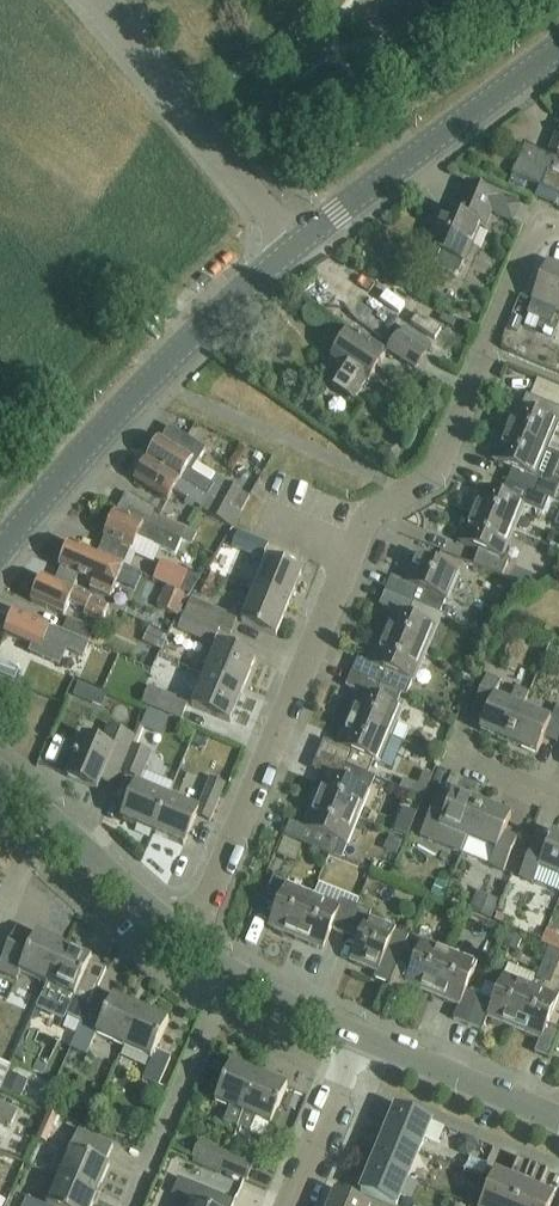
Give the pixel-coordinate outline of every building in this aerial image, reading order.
[(550,157),(554,159),(558,161),(558,135),(550,156),(550,157)] [(513,176),(527,182),(558,196),(558,178),(548,173),(554,159),(550,157),(525,146),(513,176)] [(498,197),(468,184),(455,215),(444,210),(428,248),(441,254),(438,263),(439,268),(453,274),(459,272),(463,263),(465,264),(480,227),(485,229),(498,197)] [(549,263),(534,301),(526,319),(548,328),(556,310),(558,312),(558,267),(549,263)] [(398,273),(393,285),(408,292),(414,280),(398,273)] [(330,386),(354,402),(366,382),(368,383),(385,357),(350,334),(332,360),(343,367),(330,386)] [(399,336),(388,352),(416,371),(427,354),(399,336)] [(545,451),(556,425),(558,427),(558,410),(540,402),(527,396),(522,409),(515,406),(504,434),(545,451)] [(233,508),(242,513),(251,496),(208,472),(197,465),(206,449),(170,427),(162,440),(160,439),(148,460),(190,486),(197,489),(218,501),(232,509),(233,508)] [(549,500),(553,502),(558,487),(550,483),(558,462),(558,457),(545,451),(504,434),(492,462),(512,470),(507,483),(536,495),(549,500)] [(190,486),(148,460),(135,481),(168,500),(173,491),(233,529),(242,513),(233,508),(232,509),(218,501),(197,489),(190,486)] [(482,488),(471,515),(513,533),(523,507),(544,515),(549,500),(536,495),(507,483),(502,496),(482,488)] [(127,494),(116,513),(180,541),(191,546),(197,532),(155,513),(155,511),(127,494)] [(105,538),(97,555),(131,569),(138,552),(134,550),(139,537),(156,545),(155,546),(166,551),(174,555),(180,541),(116,513),(105,538)] [(513,533),(471,515),(459,543),(480,551),(474,564),(503,576),(509,561),(502,558),(513,533)] [(263,560),(269,546),(238,533),(232,547),(263,560)] [(142,574),(131,569),(97,555),(72,544),(61,569),(93,583),(90,589),(111,598),(117,583),(135,591),(142,574)] [(386,592),(440,614),(457,574),(415,556),(404,583),(392,579),(386,592)] [(161,559),(153,579),(180,590),(188,570),(161,559)] [(255,592),(289,606),(302,576),(268,562),(255,592)] [(102,623),(109,606),(42,577),(31,602),(64,616),(70,603),(86,611),(84,615),(102,623)] [(184,595),(165,587),(158,607),(177,613),(184,595)] [(289,606),(255,592),(242,623),(276,637),(289,606)] [(440,614),(386,592),(380,607),(392,612),(381,638),(394,643),(424,655),(440,614)] [(186,615),(220,630),(232,635),(238,619),(193,599),(186,615)] [(15,612),(5,635),(32,646),(29,653),(59,666),(67,649),(83,656),(89,644),(63,632),(15,612)] [(220,630),(186,615),(179,631),(213,645),(220,630)] [(480,615),(475,628),(493,635),(498,623),(480,615)] [(69,619),(63,632),(89,644),(95,631),(69,619)] [(150,631),(144,643),(160,651),(166,638),(150,631)] [(352,673),(402,694),(407,696),(424,655),(394,643),(381,638),(370,665),(358,660),(352,673)] [(218,646),(206,676),(243,692),(256,662),(218,646)] [(15,683),(20,671),(0,663),(0,676),(15,683)] [(402,694),(352,673),(346,689),(358,694),(347,719),(404,743),(411,728),(396,723),(402,710),(397,708),(402,694)] [(466,675),(462,683),(470,687),(473,678),(466,675)] [(243,692),(206,676),(193,708),(230,723),(243,692)] [(509,744),(523,710),(529,696),(516,690),(510,705),(494,698),(500,684),(487,678),(474,710),(486,716),(479,732),(509,744)] [(78,682),(73,695),(87,701),(92,688),(78,682)] [(188,704),(162,694),(148,688),(141,703),(156,709),(182,720),(188,704)] [(523,710),(509,744),(537,756),(544,740),(557,745),(558,741),(558,708),(556,707),(551,721),(523,710)] [(149,709),(142,727),(163,736),(170,718),(149,709)] [(446,715),(441,725),(452,730),(457,719),(446,715)] [(325,741),(319,755),(367,776),(373,762),(379,765),(390,738),(404,744),(404,743),(347,719),(336,746),(325,741)] [(84,739),(68,777),(97,790),(100,784),(107,767),(121,773),(133,747),(136,739),(131,737),(108,728),(101,746),(84,739)] [(151,754),(133,747),(121,773),(140,781),(151,754)] [(367,776),(319,755),(312,772),(323,776),(313,801),(357,819),(373,778),(367,776)] [(404,778),(400,789),(423,799),(433,775),(423,771),(418,784),(404,778)] [(168,798),(153,834),(184,846),(197,816),(210,822),(225,786),(211,779),(198,811),(168,798)] [(153,834),(168,798),(137,785),(122,821),(153,834)] [(462,854),(482,805),(455,793),(454,796),(439,789),(433,804),(420,837),(434,843),(462,854)] [(357,819),(313,801),(302,827),(291,823),(285,839),(301,846),(311,850),(335,858),(340,845),(345,847),(357,819)] [(511,817),(482,805),(462,854),(504,873),(518,839),(504,833),(511,817)] [(397,834),(406,838),(411,827),(401,823),(397,834)] [(519,879),(533,884),(533,883),(539,869),(558,878),(558,836),(554,834),(547,851),(533,846),(519,879)] [(285,839),(278,856),(294,863),(301,846),(285,839)] [(402,844),(391,840),(386,852),(397,857),(402,844)] [(296,941),(313,899),(286,888),(289,880),(276,874),(264,903),(277,908),(268,930),(296,941)] [(439,883),(433,897),(442,901),(448,887),(439,883)] [(491,921),(498,903),(477,894),(469,912),(491,921)] [(313,899),(296,941),(324,952),(332,931),(345,937),(357,908),(342,902),(339,909),(313,899)] [(371,914),(357,908),(345,937),(359,942),(350,964),(377,975),(375,981),(389,987),(398,964),(409,939),(368,922),(371,914)] [(498,914),(495,922),(508,928),(512,920),(498,914)] [(64,946),(37,934),(36,937),(15,928),(0,962),(0,970),(18,979),(20,974),(46,986),(64,946)] [(508,932),(502,946),(517,952),(522,938),(508,932)] [(541,944),(558,951),(558,937),(547,932),(541,944)] [(398,964),(389,987),(387,993),(402,999),(406,988),(432,998),(449,955),(422,943),(411,970),(398,964)] [(46,986),(36,1008),(65,1021),(66,1017),(82,1025),(95,996),(107,969),(91,962),(92,959),(64,946),(46,986)] [(543,965),(556,971),(558,964),(558,954),(549,950),(543,965)] [(449,955),(432,998),(458,1009),(453,1021),(468,1027),(480,997),(466,992),(477,966),(449,955)] [(480,997),(468,1027),(483,1033),(488,1021),(513,1031),(531,988),(535,977),(508,966),(503,977),(499,988),(493,1003),(480,997)] [(513,1031),(540,1042),(535,1054),(549,1060),(558,1034),(558,1030),(548,1025),(558,1000),(531,988),(513,1031)] [(95,996),(82,1025),(72,1047),(88,1054),(96,1036),(124,1048),(141,1008),(114,996),(111,1003),(95,996)] [(170,1021),(141,1008),(124,1048),(152,1061),(144,1079),(159,1086),(171,1059),(156,1053),(170,1021)] [(11,1065),(0,1060),(0,1091),(11,1065)] [(238,1127),(259,1076),(231,1065),(215,1103),(229,1109),(224,1121),(238,1127)] [(5,1091),(22,1098),(28,1083),(11,1076),(5,1091)] [(287,1089),(259,1076),(238,1127),(266,1139),(287,1089)] [(288,1098),(284,1110),(294,1114),(299,1103),(288,1098)] [(12,1127),(18,1112),(0,1104),(0,1122),(12,1127)] [(396,1108),(384,1137),(420,1152),(432,1123),(396,1108)] [(47,1112),(35,1138),(46,1143),(58,1116),(47,1112)] [(125,1119),(119,1134),(137,1141),(143,1126),(125,1119)] [(71,1150),(59,1178),(98,1195),(110,1168),(104,1165),(112,1146),(79,1132),(77,1135),(71,1150)] [(384,1137),(372,1165),(408,1180),(420,1152),(384,1137)] [(219,1170),(226,1154),(200,1143),(193,1159),(219,1170)] [(254,1166),(226,1154),(219,1170),(247,1182),(254,1166)] [(466,1172),(482,1178),(487,1166),(471,1160),(466,1172)] [(533,1166),(518,1160),(510,1179),(495,1173),(482,1205),(516,1205),(533,1166)] [(372,1165),(360,1194),(390,1205),(398,1205),(408,1180),(372,1165)] [(516,1205),(551,1205),(555,1197),(540,1191),(548,1172),(533,1166),(516,1205)] [(482,1178),(466,1172),(462,1183),(478,1190),(482,1178)] [(59,1178),(47,1205),(94,1205),(98,1195),(59,1178)] [(234,1202),(179,1180),(173,1196),(191,1203),(190,1205),(232,1205),(234,1202)] [(335,1194),(330,1205),(365,1205),(335,1194)]
